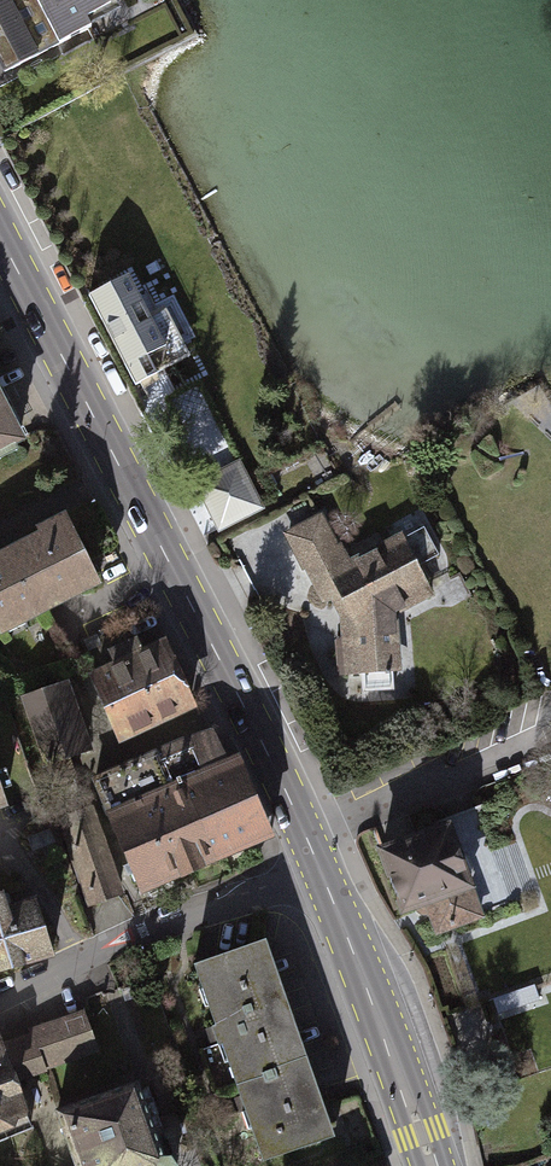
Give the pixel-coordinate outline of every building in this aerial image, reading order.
[(5,61),(111,7),(107,0),(0,0),(0,51),(5,61)] [(139,281),(93,304),(138,392),(169,376),(183,369),(179,360),(144,290),(139,281)] [(20,440),(0,401),(0,450),(20,440)] [(245,467),(203,486),(226,535),(267,516),(249,474),(245,467)] [(0,558),(0,629),(97,581),(66,519),(38,532),(41,538),(0,558)] [(328,521),(292,537),(348,617),(346,683),(407,682),(403,620),(437,601),(411,532),(353,560),(328,521)] [(60,684),(23,697),(54,786),(76,778),(69,758),(85,753),(191,705),(163,643),(141,652),(136,639),(110,651),(116,665),(93,675),(89,671),(59,682),(60,684)] [(27,781),(20,737),(0,740),(0,767),(3,785),(27,781)] [(158,753),(96,779),(141,888),(270,834),(237,753),(169,781),(158,753)] [(12,815),(0,780),(0,819),(12,815)] [(381,849),(402,909),(418,903),(424,904),(428,904),(432,915),(437,930),(442,928),(447,926),(451,925),(455,923),(509,904),(499,876),(475,812),(445,823),(446,825),(381,849)] [(111,877),(99,822),(70,828),(81,883),(111,877)] [(54,953),(35,892),(7,900),(3,888),(0,889),(0,969),(54,953)] [(196,961),(193,962),(217,1030),(263,1159),(336,1133),(325,1102),(266,936),(196,961)] [(533,983),(491,998),(496,1014),(539,999),(533,983)] [(84,1008),(28,1027),(30,1032),(43,1071),(100,1050),(84,1008)] [(43,1071),(30,1032),(1,1041),(17,1082),(44,1073),(43,1071)] [(33,1128),(28,1113),(30,1113),(17,1082),(1,1041),(0,1038),(0,1141),(33,1128)] [(54,1106),(74,1165),(169,1165),(149,1112),(137,1078),(54,1106)]
